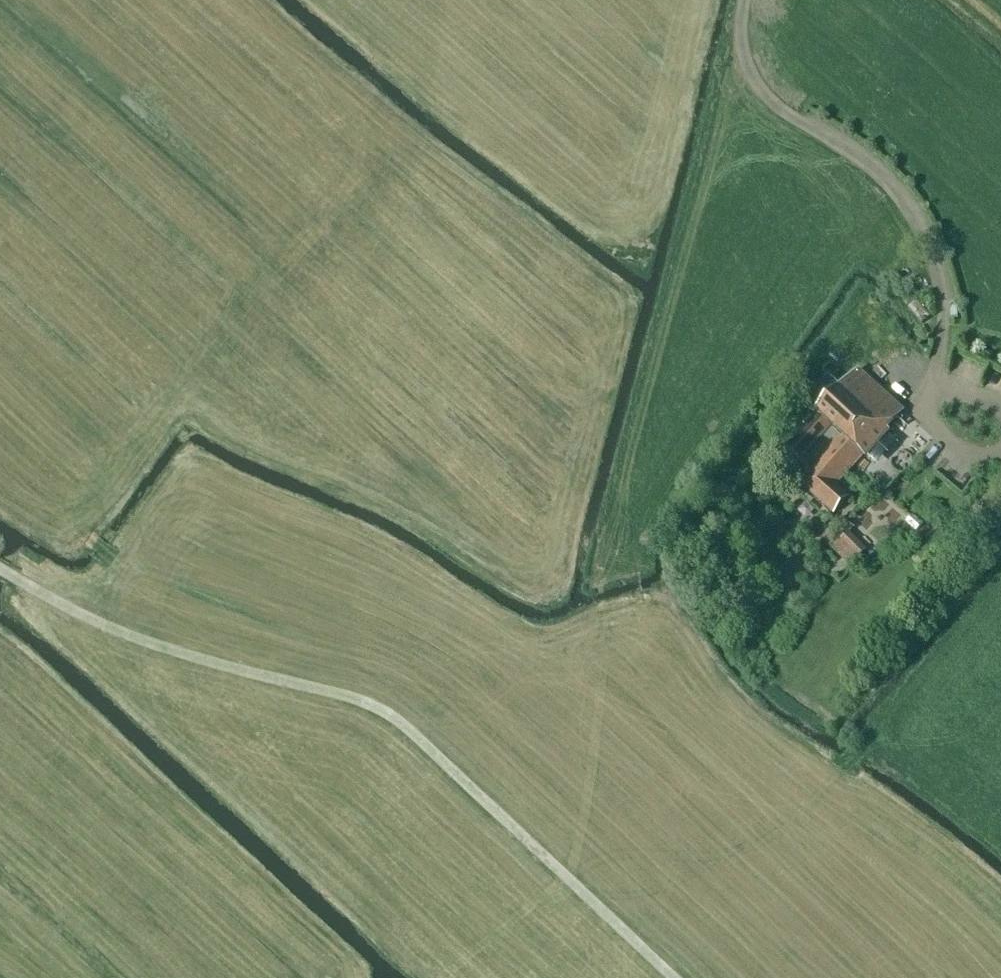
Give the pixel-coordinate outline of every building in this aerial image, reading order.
[(930,317),(916,300),(908,307),(922,324),(930,317)] [(831,347),(852,367),(862,357),(841,337),(831,347)] [(857,370),(785,450),(809,471),(798,483),(833,515),(848,498),(836,487),(903,411),(857,370)] [(849,532),(833,547),(851,565),(867,550),(849,532)]
